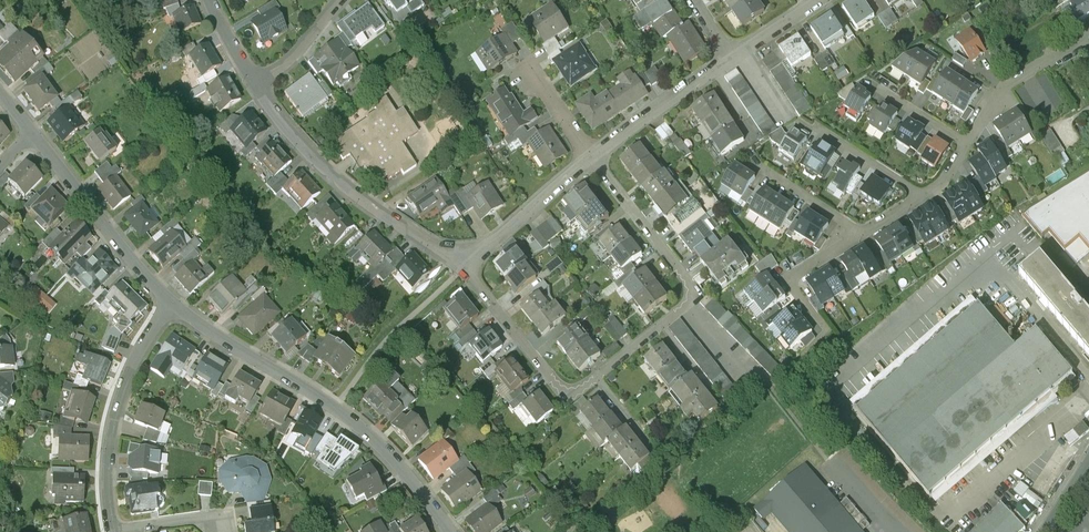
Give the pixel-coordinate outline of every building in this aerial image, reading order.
[(163,8),(166,7),(178,4),(176,0),(160,0),(163,8)] [(395,15),(406,8),(411,15),(424,5),(420,0),(384,0),(395,15)] [(635,17),(642,28),(653,21),(652,20),(654,19),(660,28),(657,30),(663,39),(667,36),(682,26),(665,0),(662,0),(660,1),(642,13),(635,17)] [(638,7),(642,13),(660,1),(660,0),(648,0),(638,7)] [(732,12),(750,0),(724,0),(732,12)] [(732,12),(742,26),(764,12),(756,0),(750,0),(732,12)] [(863,0),(855,0),(843,8),(857,29),(874,17),(863,0)] [(917,10),(923,5),(920,0),(911,0),(917,10)] [(1071,6),(1079,20),(1088,14),(1088,0),(1081,0),(1074,4),(1071,6)] [(274,1),(257,11),(261,18),(274,11),(280,8),(274,1)] [(178,4),(166,7),(171,17),(176,15),(176,14),(181,12),(178,4)] [(368,4),(343,22),(356,39),(360,45),(367,40),(361,32),(370,25),(376,32),(384,26),(368,4)] [(553,4),(537,15),(541,20),(534,25),(547,43),(554,38),(569,28),(553,4)] [(181,12),(176,14),(176,15),(183,31),(200,24),(192,7),(181,12)] [(898,22),(890,10),(884,14),(892,26),(898,22)] [(261,18),(253,23),(263,42),(270,38),(271,39),(278,35),(277,34),(284,30),(274,11),(261,18)] [(892,26),(884,14),(878,18),(886,30),(892,26)] [(830,17),(812,29),(826,50),(835,44),(834,43),(844,37),(830,17)] [(356,39),(343,22),(337,26),(342,33),(350,43),(356,39)] [(682,26),(667,36),(672,43),(675,41),(682,51),(679,53),(686,64),(706,51),(688,22),(682,26)] [(0,33),(0,39),(5,43),(7,41),(18,31),(10,23),(1,31),(0,33)] [(523,38),(513,23),(501,30),(504,35),(505,34),(512,45),(523,38)] [(18,31),(7,41),(11,46),(22,36),(18,31)] [(976,40),(970,32),(962,37),(963,38),(958,42),(971,62),(977,58),(978,59),(983,55),(982,55),(984,54),(983,52),(976,40)] [(342,33),(334,39),(336,42),(336,41),(342,49),(344,47),(346,50),(351,46),(350,43),(342,33)] [(504,35),(477,52),(490,72),(517,54),(512,45),(505,34),(504,35)] [(0,57),(0,66),(14,81),(20,76),(18,74),(27,66),(30,69),(43,57),(22,36),(11,46),(0,57)] [(990,47),(982,36),(976,40),(983,52),(990,47)] [(811,56),(799,37),(780,49),(788,61),(792,68),(811,56)] [(547,43),(542,46),(550,57),(559,51),(562,49),(554,38),(547,43)] [(336,42),(315,56),(324,69),(323,70),(334,84),(337,82),(340,87),(351,79),(348,74),(358,67),(346,50),(344,47),(342,49),(336,41),(336,42)] [(193,43),(182,49),(187,57),(192,54),(192,53),(197,50),(193,43)] [(197,50),(192,53),(192,54),(205,75),(221,65),(208,44),(197,50)] [(563,56),(554,62),(555,62),(571,86),(593,72),(583,56),(586,54),(580,44),(563,56)] [(788,61),(780,49),(774,53),(778,59),(782,65),(788,61)] [(550,57),(548,58),(552,64),(555,62),(554,62),(563,56),(559,51),(550,57)] [(917,52),(892,68),(910,80),(924,57),(917,52)] [(774,53),(762,61),(766,67),(778,59),(774,53)] [(835,64),(827,53),(821,56),(829,68),(835,64)] [(967,62),(956,55),(952,61),(963,68),(967,62)] [(324,69),(315,56),(308,61),(317,74),(323,70),(324,69)] [(821,56),(814,61),(822,73),(829,68),(821,56)] [(43,57),(30,69),(35,75),(49,64),(43,57)] [(924,57),(910,80),(921,87),(925,80),(935,64),(924,57)] [(778,59),(766,67),(770,73),(782,65),(778,59)] [(782,65),(770,73),(774,78),(786,70),(782,65)] [(655,67),(644,75),(650,85),(651,87),(663,79),(655,67)] [(786,70),(774,78),(777,84),(789,76),(786,70)] [(957,79),(946,72),(943,77),(932,94),(943,101),(957,79)] [(636,77),(633,79),(629,73),(618,79),(624,88),(611,97),(621,112),(645,97),(642,91),(644,89),(636,77)] [(644,75),(642,73),(636,77),(644,89),(650,85),(644,75)] [(309,74),(285,92),(302,115),(326,97),(318,86),(309,74)] [(937,74),(926,90),(932,94),(943,77),(937,74)] [(740,75),(728,83),(732,89),(744,81),(740,75)] [(789,76),(777,84),(781,89),(793,81),(789,76)] [(227,77),(208,88),(213,97),(210,99),(215,106),(217,105),(221,111),(241,99),(227,77)] [(42,79),(24,92),(39,112),(56,99),(42,79)] [(957,79),(943,101),(953,107),(967,85),(957,79)] [(921,87),(918,91),(923,95),(930,84),(925,80),(921,87)] [(744,81),(732,89),(736,94),(748,86),(744,81)] [(793,81),(781,89),(785,95),(797,87),(793,81)] [(332,93),(323,82),(318,86),(326,97),(332,93)] [(202,84),(189,91),(193,97),(205,90),(202,84)] [(852,84),(837,94),(840,98),(848,103),(856,90),(852,84)] [(967,85),(953,107),(964,114),(968,108),(978,92),(967,85)] [(748,86),(736,94),(739,100),(751,92),(748,86)] [(797,87),(785,95),(789,100),(800,92),(797,87)] [(859,89),(856,90),(848,103),(845,108),(849,110),(846,116),(856,122),(871,99),(865,95),(866,94),(859,89)] [(510,98),(505,91),(489,102),(495,111),(497,110),(508,126),(505,127),(511,136),(524,127),(537,119),(531,110),(524,115),(512,96),(510,98)] [(751,92),(739,100),(743,105),(755,97),(751,92)] [(800,92),(789,100),(792,106),(804,98),(800,92)] [(714,95),(692,109),(702,125),(704,123),(723,111),(724,110),(714,95)] [(611,97),(598,106),(591,96),(577,105),(594,130),(621,112),(611,97)] [(755,97),(743,105),(747,111),(759,103),(755,97)] [(68,98),(55,108),(60,114),(69,107),(72,104),(68,98)] [(386,98),(373,106),(376,111),(366,118),(367,119),(345,133),(334,146),(343,159),(352,153),(356,159),(358,158),(375,183),(386,176),(388,179),(401,170),(403,174),(416,166),(401,143),(418,132),(403,109),(396,113),(386,98)] [(804,98),(792,106),(796,112),(808,104),(804,98)] [(759,103),(747,111),(750,116),(762,108),(759,103)] [(808,104),(796,112),(800,117),(812,109),(808,104)] [(875,105),(866,118),(872,122),(880,109),(875,105)] [(60,114),(48,123),(58,136),(60,135),(65,142),(84,127),(69,107),(60,114)] [(872,122),(869,126),(877,131),(878,130),(885,134),(888,129),(895,118),(897,114),(890,110),(889,111),(882,107),(880,109),(872,122)] [(762,108),(750,116),(754,122),(766,114),(762,108)] [(964,114),(961,119),(966,123),(973,112),(968,108),(964,114)] [(723,111),(704,123),(714,138),(733,126),(723,111)] [(251,112),(232,129),(246,146),(252,142),(266,130),(251,112)] [(1030,134),(1017,113),(1005,120),(1019,141),(1030,134)] [(232,114),(219,124),(224,131),(238,121),(232,114)] [(766,114),(754,122),(758,127),(770,119),(766,114)] [(895,118),(888,129),(893,133),(901,122),(895,118)] [(770,119),(758,127),(761,133),(773,125),(770,119)] [(1019,141),(1005,120),(994,127),(1002,139),(1008,149),(1019,141)] [(909,122),(896,141),(909,150),(911,148),(914,142),(915,143),(921,135),(924,130),(917,126),(917,127),(909,122)] [(674,133),(665,123),(660,127),(668,137),(674,133)] [(714,138),(706,143),(716,159),(744,141),(733,125),(733,126),(714,138)] [(773,125),(761,133),(765,138),(768,136),(777,131),(773,125)] [(511,136),(505,139),(509,146),(519,139),(528,133),(524,127),(511,136)] [(668,137),(660,127),(655,131),(663,141),(668,137)] [(777,131),(768,136),(772,142),(781,148),(788,136),(785,134),(782,128),(777,131)] [(528,133),(519,139),(524,146),(529,142),(539,136),(534,129),(528,133)] [(566,155),(549,129),(539,136),(529,142),(538,156),(541,154),(548,166),(566,155)] [(798,134),(792,130),(788,136),(781,148),(779,151),(793,161),(807,140),(806,139),(808,136),(800,131),(798,134)] [(1051,130),(1040,137),(1050,153),(1061,147),(1051,130)] [(98,132),(84,143),(92,153),(88,156),(96,166),(116,151),(105,136),(102,138),(98,132)] [(921,135),(915,143),(914,142),(911,148),(917,153),(920,147),(926,138),(921,135)] [(268,137),(256,147),(261,152),(272,142),(268,137)] [(935,139),(921,160),(935,169),(949,148),(935,139)] [(1008,149),(1002,139),(996,143),(1007,159),(1012,156),(1008,149)] [(291,160),(273,141),(261,152),(256,157),(261,163),(264,161),(270,167),(267,169),(273,177),(274,177),(279,172),(292,160),(291,160)] [(252,142),(246,146),(242,150),(246,156),(256,147),(252,142)] [(994,153),(989,145),(988,143),(981,147),(983,149),(978,152),(981,157),(994,178),(995,178),(1006,171),(1005,170),(994,153)] [(813,155),(805,168),(819,178),(827,166),(835,153),(820,144),(813,155)] [(640,145),(620,161),(631,175),(651,159),(640,145)] [(925,150),(920,147),(917,153),(921,156),(925,150)] [(1010,166),(1000,149),(994,153),(1005,170),(1010,166)] [(807,152),(799,164),(805,168),(813,155),(807,152)] [(994,178),(981,157),(970,164),(978,178),(985,188),(985,187),(996,180),(995,178),(994,178)] [(651,159),(631,175),(642,189),(661,173),(651,159)] [(42,178),(26,163),(8,182),(24,197),(42,178)] [(106,163),(94,172),(99,178),(110,169),(106,163)] [(844,163),(838,173),(840,174),(833,185),(838,188),(837,191),(843,195),(846,192),(857,175),(860,170),(853,165),(852,168),(844,163)] [(745,171),(734,165),(721,185),(731,192),(745,171)] [(110,169),(99,178),(104,185),(114,177),(115,178),(121,173),(115,166),(110,169)] [(827,166),(819,178),(825,181),(832,169),(827,166)] [(320,191),(301,170),(288,182),(282,188),(283,189),(290,196),(291,195),(303,207),(320,191)] [(661,173),(642,189),(653,203),(675,185),(664,171),(661,173)] [(745,171),(731,192),(742,198),(748,189),(755,178),(745,171)] [(273,177),(266,183),(271,188),(284,177),(279,172),(274,177),(273,177)] [(1029,209),(1076,265),(1088,254),(1088,173),(1029,209)] [(857,175),(846,192),(852,196),(861,183),(863,179),(857,175)] [(104,185),(99,190),(114,209),(129,197),(115,178),(114,177),(104,185)] [(284,177),(271,188),(277,195),(283,189),(282,188),(288,182),(284,177)] [(891,189),(872,177),(866,186),(861,194),(868,198),(867,199),(873,203),(873,202),(880,206),(891,189)] [(985,188),(978,178),(973,181),(982,195),(988,192),(985,187),(985,188)] [(436,179),(407,198),(418,215),(435,204),(442,214),(454,206),(449,198),(436,179)] [(982,195),(973,181),(967,185),(978,202),(983,198),(982,195)] [(675,185),(653,203),(674,230),(701,209),(680,182),(675,185)] [(468,197),(467,197),(474,208),(475,210),(482,219),(503,205),(488,183),(468,197)] [(861,183),(850,199),(855,203),(861,194),(866,186),(861,183)] [(967,185),(967,184),(955,191),(971,217),(983,210),(978,202),(967,185)] [(585,186),(564,202),(565,202),(562,204),(566,210),(563,213),(572,224),(598,204),(585,186)] [(758,186),(750,197),(756,201),(763,190),(758,186)] [(68,207),(50,189),(41,199),(32,208),(40,216),(42,214),(52,223),(68,207)] [(462,189),(455,194),(468,212),(474,208),(467,197),(468,197),(462,189)] [(742,198),(741,200),(746,204),(753,193),(748,189),(742,198)] [(774,196),(764,189),(763,190),(756,201),(749,211),(759,218),(774,196)] [(971,217),(955,191),(944,198),(947,203),(957,220),(960,224),(971,217)] [(36,194),(24,206),(29,211),(32,208),(41,199),(36,194)] [(468,212),(455,194),(449,198),(454,206),(461,217),(468,212)] [(327,195),(317,204),(323,211),(324,210),(326,212),(335,204),(327,195)] [(141,196),(130,204),(134,209),(141,204),(144,201),(141,196)] [(774,196),(759,218),(770,225),(784,202),(774,196)] [(784,202),(770,225),(780,231),(787,221),(794,210),(794,209),(784,202)] [(957,220),(947,203),(941,207),(952,224),(957,220)] [(134,209),(125,216),(140,236),(156,224),(141,204),(134,209)] [(354,225),(335,204),(326,212),(324,210),(323,211),(316,217),(337,240),(354,225)] [(598,204),(578,220),(589,234),(609,218),(598,204)] [(936,210),(933,205),(921,213),(937,238),(949,231),(946,227),(936,210)] [(952,224),(941,207),(936,210),(946,227),(952,224)] [(701,209),(674,230),(679,236),(706,216),(701,209)] [(794,210),(787,221),(792,224),(795,220),(799,213),(794,210)] [(2,212),(0,214),(0,221),(6,226),(5,227),(10,231),(15,225),(11,220),(2,212)] [(801,224),(795,233),(805,240),(818,219),(808,212),(801,224)] [(937,238),(921,213),(910,220),(913,225),(923,241),(926,245),(937,238)] [(706,216),(679,236),(693,255),(695,254),(694,252),(705,244),(710,251),(720,244),(704,223),(709,220),(706,216)] [(552,217),(536,230),(547,243),(563,231),(552,217)] [(818,219),(805,240),(815,246),(821,237),(828,226),(818,219)] [(792,224),(785,235),(791,238),(795,233),(801,224),(795,220),(792,224)] [(172,221),(160,231),(165,237),(171,231),(172,231),(177,227),(172,221)] [(61,234),(47,249),(54,255),(53,256),(55,258),(57,256),(66,264),(76,253),(86,244),(91,238),(73,222),(61,234)] [(923,241),(913,225),(907,228),(912,236),(918,245),(923,241)] [(608,236),(600,242),(610,256),(611,255),(630,240),(620,227),(608,236)] [(907,240),(898,227),(887,234),(901,256),(913,249),(907,240)] [(56,229),(42,243),(47,249),(61,234),(56,229)] [(604,230),(592,239),(596,245),(600,242),(608,236),(604,230)] [(165,237),(148,251),(163,269),(180,255),(187,249),(186,249),(172,231),(171,231),(165,237)] [(374,231),(355,249),(374,268),(386,257),(392,250),(374,231)] [(741,270),(725,282),(727,285),(722,289),(720,286),(719,287),(723,292),(763,261),(740,232),(728,241),(747,265),(746,266),(748,269),(743,273),(741,270)] [(887,234),(876,241),(883,253),(890,264),(901,256),(887,234)] [(918,245),(912,236),(907,240),(913,249),(915,253),(920,250),(918,245)] [(815,246),(814,248),(819,252),(827,241),(821,237),(815,246)] [(630,240),(611,255),(622,269),(630,263),(641,254),(630,240)] [(701,261),(700,262),(719,287),(720,286),(722,289),(727,285),(725,282),(741,270),(743,273),(748,269),(746,266),(747,265),(728,241),(721,246),(701,261)] [(86,244),(76,253),(81,258),(91,249),(86,244)] [(694,252),(695,254),(701,261),(721,246),(720,244),(710,251),(705,244),(694,252)] [(191,245),(186,249),(187,249),(180,255),(183,259),(193,251),(195,249),(191,245)] [(392,250),(386,257),(392,263),(401,254),(395,248),(392,250)] [(527,263),(516,248),(495,265),(507,279),(524,265),(527,263)] [(873,262),(864,248),(853,255),(865,274),(869,281),(881,274),(873,262)] [(183,259),(173,269),(177,274),(189,263),(190,263),(198,256),(193,251),(183,259)] [(406,259),(399,266),(416,285),(429,273),(412,253),(406,259)] [(883,253),(878,257),(886,271),(892,267),(890,264),(883,253)] [(114,269),(98,254),(75,277),(91,293),(114,269)] [(392,263),(390,264),(395,269),(399,266),(406,259),(402,254),(401,254),(392,263)] [(865,274),(853,255),(841,262),(849,274),(853,281),(865,274)] [(764,260),(755,267),(763,278),(767,275),(778,266),(771,256),(764,260)] [(555,258),(545,266),(551,273),(560,265),(555,258)] [(1039,258),(1019,275),(1088,357),(1088,317),(1039,258)] [(886,271),(879,259),(873,262),(881,274),(886,271)] [(177,274),(174,276),(190,294),(207,279),(213,273),(206,265),(198,273),(190,263),(189,263),(177,274)] [(630,263),(622,269),(620,270),(624,276),(631,271),(634,268),(630,263)] [(524,265),(507,279),(518,293),(535,279),(524,265)] [(646,269),(635,277),(623,286),(623,287),(633,300),(655,283),(656,282),(646,269)] [(837,281),(830,269),(819,277),(833,299),(844,292),(837,281)] [(624,276),(615,284),(619,290),(623,287),(623,286),(635,277),(631,271),(624,276)] [(853,281),(849,274),(843,277),(852,292),(858,288),(853,281)] [(763,278),(744,292),(753,304),(754,304),(776,286),(767,275),(763,278)] [(244,292),(230,276),(207,297),(222,315),(232,307),(231,306),(245,293),(244,292)] [(833,299),(819,277),(807,284),(816,297),(822,307),(823,307),(833,300),(833,299)] [(852,292),(843,277),(837,281),(844,292),(846,296),(852,292)] [(145,305),(122,282),(109,295),(104,299),(105,300),(119,314),(112,321),(116,325),(113,327),(120,335),(131,324),(129,321),(145,305)] [(256,282),(244,292),(245,293),(231,306),(232,307),(236,311),(251,298),(261,289),(256,282)] [(655,283),(633,300),(645,315),(667,298),(655,283)] [(35,284),(27,292),(47,311),(55,303),(35,284)] [(776,286),(754,304),(763,316),(764,315),(777,305),(785,299),(776,287),(776,286)] [(261,289),(251,298),(255,303),(263,295),(264,296),(266,294),(261,289)] [(104,290),(94,301),(99,306),(105,300),(104,299),(109,295),(104,290)] [(700,303),(704,308),(713,300),(714,299),(709,294),(700,303)] [(255,303),(240,316),(249,326),(247,328),(254,336),(275,317),(267,308),(271,304),(264,296),(263,295),(255,303)] [(538,295),(522,307),(533,321),(546,310),(541,303),(543,301),(538,295)] [(477,316),(461,296),(443,310),(451,320),(453,318),(461,329),(468,324),(477,316)] [(816,297),(809,302),(817,314),(824,310),(823,307),(822,307),(816,297)] [(847,400),(852,405),(974,303),(970,298),(847,400)] [(704,308),(709,313),(718,304),(713,300),(704,308)] [(546,310),(533,321),(544,334),(565,318),(554,304),(546,310)] [(718,304),(709,313),(713,318),(722,309),(718,304)] [(1015,348),(977,304),(854,408),(931,498),(1052,395),(1013,350),(1015,348)] [(777,305),(764,315),(763,316),(761,317),(765,323),(779,312),(781,311),(777,305)] [(588,308),(577,317),(582,322),(593,314),(588,308)] [(722,309),(713,318),(718,323),(727,314),(722,309)] [(783,317),(773,325),(774,325),(782,337),(783,337),(803,321),(793,309),(783,317)] [(779,312),(765,323),(769,329),(774,325),(773,325),(783,317),(779,312)] [(727,314),(718,323),(722,327),(733,318),(728,313),(727,314)] [(627,334),(613,316),(608,320),(610,322),(622,338),(627,334)] [(733,318),(722,327),(727,332),(737,323),(738,322),(733,318)] [(686,327),(680,319),(668,328),(675,336),(686,327)] [(281,328),(271,337),(286,354),(305,338),(290,321),(281,328)] [(803,321),(783,337),(782,337),(791,349),(801,342),(811,334),(812,333),(803,321)] [(622,338),(610,322),(603,328),(615,343),(622,338)] [(277,323),(267,332),(271,337),(281,328),(277,323)] [(737,323),(727,332),(732,337),(741,328),(737,323)] [(473,330),(468,324),(461,329),(455,334),(460,340),(473,330)] [(578,325),(557,343),(567,356),(588,340),(589,339),(578,325)] [(686,327),(675,336),(679,341),(690,332),(686,327)] [(741,328),(732,337),(736,342),(746,333),(741,328)] [(460,340),(459,341),(463,346),(477,335),(473,330),(460,340)] [(501,347),(487,330),(469,345),(483,362),(501,347)] [(1015,348),(1013,350),(1052,395),(1053,397),(1074,379),(1071,376),(1073,375),(1035,331),(1015,348)] [(690,332),(679,341),(683,346),(694,337),(690,332)] [(746,333),(736,342),(741,346),(750,338),(746,333)] [(119,339),(107,334),(102,348),(114,352),(119,339)] [(811,334),(801,342),(806,349),(815,339),(811,334)] [(0,339),(0,350),(11,348),(10,340),(5,335),(0,339)] [(194,351),(171,337),(151,369),(164,377),(172,365),(181,371),(194,351)] [(694,337),(683,346),(687,352),(698,343),(694,337)] [(791,349),(782,337),(778,340),(787,352),(791,349)] [(750,338),(741,346),(746,351),(755,342),(750,338)] [(342,348),(329,339),(319,353),(314,359),(339,376),(349,362),(337,354),(342,348)] [(588,340),(567,356),(580,372),(600,355),(588,340)] [(755,342),(746,351),(750,356),(760,347),(755,342)] [(702,348),(698,343),(687,352),(691,357),(702,348)] [(307,345),(297,354),(311,364),(314,359),(319,353),(307,345)] [(662,346),(645,359),(646,361),(645,363),(651,371),(653,369),(658,376),(675,362),(662,346)] [(760,347),(750,356),(755,361),(764,352),(760,347)] [(0,350),(0,368),(13,366),(11,348),(0,350)] [(702,348),(691,357),(695,362),(707,353),(702,348)] [(194,351),(181,371),(186,374),(199,355),(194,351)] [(764,352),(755,361),(759,366),(769,357),(764,352)] [(108,363),(84,353),(83,356),(76,354),(73,362),(87,368),(83,377),(82,379),(89,382),(101,387),(106,374),(104,373),(108,363)] [(707,353),(695,362),(699,367),(711,358),(707,353)] [(227,367),(207,355),(194,377),(201,381),(200,384),(212,392),(217,384),(227,367)] [(769,357),(759,366),(764,370),(773,362),(769,357)] [(711,358),(699,367),(704,373),(715,364),(711,358)] [(490,359),(480,367),(484,372),(494,364),(490,359)] [(527,380),(511,360),(495,372),(504,383),(505,382),(513,392),(518,388),(527,380)] [(687,378),(675,362),(658,376),(660,378),(659,379),(664,385),(665,384),(670,391),(673,389),(687,378)] [(773,362),(764,370),(769,375),(778,366),(773,362)] [(715,364),(704,373),(708,378),(719,369),(715,364)] [(778,366),(769,375),(773,380),(782,371),(778,366)] [(719,369),(708,378),(712,383),(723,374),(719,369)] [(0,375),(0,384),(10,382),(10,383),(14,382),(13,373),(0,375)] [(261,385),(239,373),(231,386),(225,397),(224,398),(234,404),(238,398),(248,404),(249,405),(254,397),(261,385)] [(389,374),(364,399),(371,406),(372,405),(383,415),(396,402),(405,411),(414,401),(396,383),(397,382),(389,374)] [(723,374),(712,383),(716,388),(727,379),(723,374)] [(83,377),(77,375),(73,385),(79,387),(86,389),(89,382),(82,379),(83,377)] [(687,378),(673,389),(686,405),(703,391),(691,375),(687,378)] [(727,379),(716,388),(720,393),(731,384),(727,379)] [(0,384),(0,410),(3,410),(6,405),(6,401),(12,393),(10,383),(10,382),(0,384)] [(223,387),(219,394),(225,397),(231,386),(226,382),(223,387)] [(73,385),(65,383),(63,390),(71,393),(71,391),(77,393),(79,387),(73,385)] [(223,387),(217,384),(212,392),(210,395),(216,398),(219,394),(223,387)] [(731,384),(720,393),(724,399),(735,390),(731,384)] [(513,392),(509,395),(513,400),(522,393),(518,388),(513,392)] [(740,395),(735,390),(724,399),(728,404),(740,395)] [(77,393),(71,391),(63,417),(62,419),(74,422),(76,418),(78,419),(78,418),(88,421),(95,399),(77,393)] [(686,405),(681,409),(687,417),(693,412),(700,422),(717,408),(703,391),(686,405)] [(294,404),(273,392),(261,414),(281,426),(282,426),(286,419),(294,404)] [(513,400),(508,404),(513,410),(527,399),(522,393),(513,400)] [(552,411),(538,393),(522,405),(536,423),(552,411)] [(254,397),(249,405),(248,404),(245,410),(251,413),(259,400),(254,397)] [(598,398),(583,409),(587,414),(585,416),(594,426),(610,414),(598,398)] [(396,402),(383,415),(391,424),(401,414),(405,411),(396,402)] [(164,415),(141,406),(135,424),(157,432),(164,415)] [(321,421),(305,413),(292,435),(299,438),(301,436),(309,441),(321,421)] [(391,424),(390,425),(395,431),(406,420),(406,419),(401,414),(391,424)] [(594,426),(592,428),(598,434),(591,440),(598,449),(608,441),(623,429),(610,414),(594,426)] [(410,415),(406,419),(406,420),(395,431),(410,446),(417,440),(419,442),(428,433),(410,415)] [(74,422),(62,419),(63,417),(61,416),(58,426),(71,428),(72,428),(74,422)] [(286,419),(282,426),(281,426),(278,432),(284,436),(291,422),(286,419)] [(1074,431),(1080,439),(1088,431),(1088,430),(1084,423),(1074,431)] [(58,426),(54,425),(54,437),(61,437),(71,437),(71,428),(58,426)] [(623,429),(608,441),(614,449),(614,448),(621,456),(638,442),(626,427),(623,429)] [(356,449),(333,434),(316,460),(328,468),(338,454),(348,461),(356,449)] [(322,439),(315,435),(309,447),(315,450),(322,439)] [(71,437),(61,437),(60,460),(87,462),(88,438),(71,437)] [(442,442),(417,461),(432,481),(448,469),(458,461),(457,461),(442,442)] [(621,456),(620,457),(625,463),(628,461),(633,469),(637,466),(648,457),(649,456),(638,442),(621,456)] [(149,449),(130,444),(128,454),(134,455),(133,465),(130,468),(133,471),(133,472),(148,473),(158,474),(159,465),(166,466),(167,454),(159,454),(160,451),(149,450),(149,449)] [(458,461),(448,469),(452,474),(467,463),(462,456),(457,461),(458,461)] [(648,457),(637,466),(641,471),(652,462),(648,457)] [(245,458),(220,472),(221,481),(225,481),(226,490),(234,490),(234,492),(240,492),(239,489),(246,488),(247,493),(260,490),(268,480),(263,468),(252,462),(246,462),(245,458)] [(369,466),(360,471),(361,473),(345,482),(355,500),(363,496),(381,486),(369,466)] [(755,508),(766,520),(774,514),(789,531),(862,531),(869,526),(847,499),(839,506),(805,466),(755,508)] [(75,469),(52,468),(52,476),(54,476),(74,477),(75,469)] [(465,472),(441,491),(455,510),(480,491),(465,472)] [(74,477),(54,476),(54,486),(56,487),(55,504),(64,504),(64,502),(83,502),(84,477),(74,477)] [(132,479),(130,479),(131,488),(143,487),(142,479),(132,479)] [(198,495),(211,495),(211,481),(198,481),(198,495)] [(561,488),(566,495),(576,487),(571,481),(561,488)] [(381,486),(363,496),(366,502),(386,491),(382,485),(381,486)] [(131,488),(125,489),(126,499),(129,498),(132,514),(151,511),(151,509),(154,509),(156,511),(158,510),(159,508),(159,506),(162,505),(164,503),(164,500),(161,498),(160,498),(158,486),(147,488),(147,486),(143,487),(131,488)] [(263,502),(248,504),(249,511),(263,509),(263,502)] [(971,531),(1020,531),(1025,528),(1000,503),(971,531)] [(464,522),(472,531),(485,531),(499,521),(487,505),(464,522)] [(249,511),(251,524),(245,525),(246,531),(274,531),(271,508),(263,509),(249,511)] [(66,520),(68,529),(59,531),(58,531),(89,531),(86,516),(66,520)] [(400,531),(425,531),(417,520),(400,531)] [(394,523),(389,526),(391,529),(393,531),(400,531),(394,523)] [(366,531),(384,531),(379,524),(366,531)]
